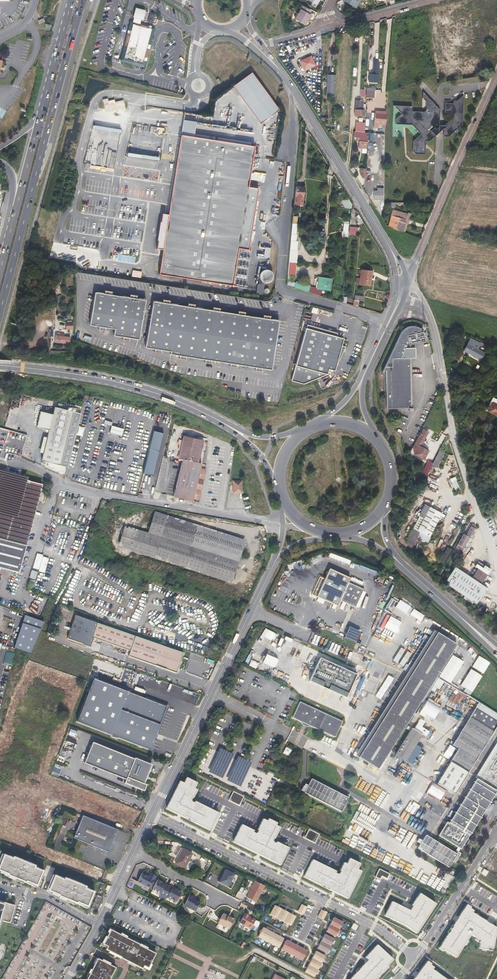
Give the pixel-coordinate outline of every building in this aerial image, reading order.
[(356,8),(361,0),(341,0),(356,8)] [(303,6),(300,10),(295,19),(305,25),(310,15),(307,14),(310,10),(303,6)] [(146,26),(132,23),(131,23),(129,29),(130,30),(129,36),(127,36),(125,45),(126,46),(123,59),(130,61),(132,64),(135,69),(138,70),(139,69),(140,66),(142,60),(143,60),(151,29),(146,28),(147,27),(146,26)] [(154,28),(146,26),(147,27),(146,28),(151,29),(143,60),(142,60),(140,66),(144,67),(154,28)] [(485,27),(478,28),(480,41),(487,39),(485,27)] [(126,46),(125,45),(121,61),(132,64),(130,61),(123,59),(126,46)] [(316,64),(312,55),(301,61),(305,69),(316,64)] [(373,61),(373,72),(373,74),(369,73),(368,82),(378,82),(379,61),(373,61)] [(251,73),(233,86),(260,124),(279,110),(251,73)] [(336,75),(328,74),(327,95),(331,95),(331,98),(335,98),(336,75)] [(366,95),(374,95),(375,87),(367,87),(366,95)] [(423,98),(425,100),(431,101),(423,92),(423,98)] [(454,117),(444,125),(446,127),(444,128),(444,129),(444,136),(449,137),(462,124),(463,95),(457,101),(453,101),(453,103),(445,103),(445,112),(450,113),(454,117)] [(364,100),(356,100),(355,116),(364,116),(364,100)] [(412,106),(394,105),(401,114),(396,118),(396,124),(412,125),(421,134),(413,141),(413,151),(415,154),(425,154),(426,141),(430,141),(436,136),(431,131),(434,128),(436,130),(439,127),(439,125),(440,110),(435,105),(433,105),(433,103),(426,102),(426,110),(424,112),(412,111),(412,106)] [(379,128),(380,124),(386,124),(387,115),(376,114),(375,128),(379,128)] [(361,132),(362,132),(363,124),(355,124),(354,131),(361,132)] [(442,125),(439,125),(439,127),(436,130),(434,128),(431,131),(436,136),(441,130),(443,129),(444,129),(444,128),(446,127),(444,125),(442,125)] [(354,131),(353,137),(357,137),(357,141),(359,142),(359,148),(367,149),(369,133),(361,132),(354,131)] [(255,147),(182,134),(168,214),(167,213),(162,213),(159,231),(158,247),(164,248),(164,250),(161,266),(161,269),(160,274),(233,287),(239,249),(248,251),(252,227),(258,189),(248,188),(253,158),(255,147)] [(305,187),(295,186),(294,203),(294,204),(303,205),(305,187)] [(378,187),(377,190),(374,190),(374,199),(383,200),(384,188),(378,187)] [(403,231),(404,231),(406,223),(404,222),(405,219),(404,218),(406,213),(396,210),(394,215),(391,214),(388,225),(403,231)] [(349,227),(349,234),(357,235),(358,227),(349,227)] [(131,277),(138,278),(141,278),(142,272),(132,270),(131,277)] [(259,285),(258,284),(257,290),(257,293),(263,294),(265,294),(267,294),(268,294),(269,293),(269,292),(269,290),(268,289),(267,289),(266,289),(265,290),(264,290),(264,283),(267,284),(269,283),(272,281),(273,278),(273,276),(272,273),(270,271),(267,270),(264,270),(262,272),(260,274),(259,277),(260,280),(259,285)] [(370,286),(371,280),(370,280),(371,271),(361,270),(360,279),(356,278),(355,284),(370,286)] [(326,278),(319,277),(317,289),(325,290),(326,278)] [(104,294),(95,292),(90,325),(99,326),(99,328),(106,329),(106,327),(115,329),(114,335),(123,337),(123,338),(130,339),(130,338),(139,339),(146,300),(136,298),(136,297),(129,296),(129,297),(111,295),(111,293),(104,292),(104,294)] [(354,300),(353,304),(358,305),(359,300),(363,301),(364,297),(355,295),(354,300)] [(271,370),(279,321),(269,319),(270,318),(263,317),(263,318),(244,315),(244,314),(238,313),(238,314),(219,311),(219,310),(213,309),(212,310),(194,308),(194,306),(188,305),(187,306),(169,304),(169,302),(162,301),(162,303),(153,301),(146,347),(155,349),(155,350),(161,351),(162,350),(171,352),(170,354),(180,356),(180,357),(186,358),(186,357),(205,359),(205,361),(211,362),(211,360),(230,363),(230,365),(236,366),(237,364),(255,367),(255,370),(261,371),(262,368),(271,370)] [(307,325),(306,329),(337,337),(338,333),(307,325)] [(411,378),(410,358),(410,357),(412,357),(412,349),(410,349),(410,348),(410,344),(410,342),(422,339),(420,332),(420,329),(417,327),(413,326),(408,327),(404,329),(402,331),(400,333),(383,371),(386,371),(386,408),(408,408),(408,405),(408,378),(411,378)] [(306,329),(306,328),(292,381),(304,384),(327,375),(329,370),(335,372),(335,369),(342,346),(343,338),(337,337),(306,329)] [(480,345),(490,350),(495,352),(496,348),(471,338),(468,337),(462,349),(465,351),(466,349),(471,352),(470,353),(478,358),(477,358),(481,360),(486,353),(479,349),(480,345)] [(346,347),(342,346),(335,369),(346,347)] [(493,398),(488,407),(490,408),(488,411),(496,416),(496,400),(493,398)] [(41,411),(37,427),(49,430),(41,460),(43,461),(46,461),(68,466),(81,413),(55,407),(53,414),(41,411)] [(110,432),(122,435),(124,428),(112,425),(110,432)] [(428,431),(422,428),(416,438),(417,439),(412,448),(415,450),(413,454),(423,460),(428,451),(420,446),(428,431)] [(428,442),(433,432),(430,430),(425,441),(428,442)] [(184,435),(178,458),(183,459),(184,459),(190,437),(184,435)] [(190,437),(184,459),(198,462),(201,450),(203,440),(190,437)] [(433,463),(432,465),(436,467),(444,452),(439,450),(433,463)] [(182,462),(174,496),(175,497),(184,459),(183,459),(182,462)] [(201,463),(198,462),(184,459),(175,497),(192,501),(193,498),(200,468),(201,463)] [(422,472),(427,474),(432,465),(433,463),(428,461),(422,472)] [(203,468),(200,468),(193,498),(198,500),(206,469),(203,468)] [(38,500),(41,492),(42,485),(27,481),(28,477),(20,475),(7,471),(0,469),(0,568),(9,570),(19,573),(38,500)] [(242,480),(232,480),(233,494),(243,493),(242,480)] [(47,494),(41,492),(38,500),(45,502),(47,494)] [(107,505),(107,504),(107,503),(107,502),(102,499),(99,507),(97,512),(103,514),(107,505)] [(424,504),(418,516),(419,516),(423,518),(429,507),(424,504)] [(419,516),(413,529),(419,532),(421,533),(429,537),(442,513),(429,507),(423,518),(419,516)] [(158,560),(233,581),(246,538),(154,512),(148,532),(124,525),(118,547),(155,557),(155,556),(159,557),(158,560)] [(463,534),(456,547),(460,549),(462,550),(474,528),(471,526),(467,533),(468,533),(467,536),(463,534)] [(413,529),(406,543),(412,546),(419,532),(413,529)] [(421,533),(418,539),(426,543),(429,537),(421,533)] [(480,546),(473,559),(478,562),(485,549),(480,546)] [(445,563),(451,548),(447,547),(441,561),(445,563)] [(39,570),(42,557),(36,555),(32,568),(39,570)] [(484,560),(479,568),(486,573),(491,565),(484,560)] [(472,578),(455,566),(444,582),(464,596),(473,602),(476,604),(487,588),(481,584),(487,575),(478,568),(472,578)] [(38,572),(32,571),(30,578),(36,580),(38,572)] [(439,575),(437,580),(442,585),(447,576),(443,573),(441,577),(439,575)] [(349,582),(343,595),(341,600),(356,606),(364,589),(349,582)] [(473,602),(464,596),(463,598),(468,602),(468,601),(472,604),(473,602)] [(183,653),(97,623),(92,621),(70,614),(67,622),(65,628),(62,637),(76,642),(76,643),(84,646),(91,647),(93,638),(126,650),(125,654),(128,656),(128,657),(176,673),(183,653)] [(385,614),(375,638),(398,648),(408,625),(385,614)] [(19,651),(33,656),(42,630),(20,622),(12,648),(19,651)] [(262,635),(277,642),(280,636),(265,628),(262,635)] [(350,628),(345,638),(356,643),(357,643),(361,633),(350,628)] [(457,645),(433,630),(356,755),(380,770),(430,690),(437,678),(457,645)] [(308,675),(314,661),(300,654),(293,668),(308,675)] [(484,673),(490,662),(479,655),(472,666),(484,673)] [(311,682),(347,698),(357,675),(321,659),(311,682)] [(461,685),(466,688),(464,690),(471,694),(482,676),(471,669),(461,685)] [(399,681),(388,675),(375,696),(386,703),(399,681)] [(95,678),(79,722),(151,750),(168,707),(95,678)] [(437,678),(430,690),(434,692),(437,688),(440,689),(445,682),(437,678)] [(446,684),(442,693),(463,704),(467,695),(446,684)] [(343,722),(299,702),(292,718),(303,723),(303,724),(306,726),(308,725),(324,733),(336,738),(343,722)] [(496,726),(496,714),(496,713),(479,702),(452,745),(458,749),(436,784),(454,795),(496,726)] [(421,727),(425,721),(420,719),(415,729),(426,734),(428,730),(421,727)] [(416,746),(422,735),(411,728),(395,755),(406,761),(416,746)] [(466,792),(467,793),(468,794),(496,748),(496,742),(466,792)] [(152,765),(94,744),(86,763),(127,780),(126,784),(145,792),(148,786),(144,784),(148,775),(150,770),(152,765)] [(289,755),(292,749),(286,746),(283,753),(289,755)] [(419,748),(416,746),(406,761),(409,763),(413,766),(423,750),(419,748)] [(468,794),(467,793),(449,824),(447,822),(438,836),(458,847),(460,849),(462,850),(465,845),(466,843),(470,836),(471,837),(485,815),(496,793),(496,748),(468,794)] [(55,764),(52,774),(59,776),(62,766),(55,764)] [(181,816),(210,830),(218,813),(195,802),(194,803),(191,802),(191,800),(192,798),(193,798),(197,790),(194,788),(197,783),(186,778),(183,783),(180,781),(166,809),(178,814),(180,815),(181,816)] [(343,812),(349,798),(346,796),(311,779),(304,793),(343,812)] [(231,795),(229,801),(239,805),(242,800),(243,797),(233,792),(231,795)] [(117,830),(82,815),(79,823),(73,838),(76,839),(89,844),(108,852),(117,830)] [(456,856),(457,854),(454,853),(427,836),(397,818),(384,840),(444,877),(449,867),(453,861),(456,856)] [(242,825),(233,842),(257,854),(258,855),(260,855),(280,865),(289,848),(277,842),(276,844),(273,842),(272,841),(274,838),(275,838),(280,827),(276,825),(277,823),(268,819),(267,821),(263,819),(257,830),(258,830),(257,833),(255,834),(253,832),(254,831),(242,825)] [(319,834),(309,829),(307,832),(304,838),(315,844),(318,838),(319,834)] [(184,869),(192,854),(183,849),(179,856),(175,864),(184,869)] [(2,854),(0,858),(0,871),(11,876),(13,876),(18,878),(37,886),(40,879),(43,871),(2,854)] [(304,876),(304,877),(333,891),(334,892),(336,893),(348,899),(361,871),(357,869),(360,864),(349,858),(347,864),(344,863),(340,871),(341,871),(339,874),(338,874),(335,873),(336,871),(312,860),(304,876)] [(219,882),(228,887),(235,874),(226,869),(223,874),(221,878),(220,877),(218,882),(219,882)] [(375,877),(380,879),(382,876),(387,878),(389,874),(379,869),(375,877)] [(137,882),(150,888),(156,876),(150,873),(149,876),(148,877),(147,877),(142,874),(137,882)] [(94,892),(53,875),(50,882),(47,890),(67,898),(70,900),(88,907),(94,892)] [(177,902),(181,893),(172,888),(157,880),(154,887),(152,890),(159,893),(160,897),(164,899),(168,898),(177,902)] [(266,886),(257,882),(248,898),(257,903),(266,886)] [(405,925),(417,933),(436,904),(420,893),(412,905),(413,906),(410,911),(408,909),(392,902),(385,916),(405,925)] [(194,896),(190,894),(185,904),(184,906),(195,911),(198,906),(200,902),(195,900),(193,899),(193,898),(194,896)] [(8,903),(5,903),(1,920),(10,923),(15,905),(8,903)] [(298,911),(304,914),(307,907),(302,904),(298,911)] [(270,915),(290,925),(295,916),(291,914),(285,911),(278,907),(275,905),(270,915)] [(442,943),(443,944),(441,948),(456,957),(470,934),(480,940),(479,942),(480,943),(479,948),(492,951),(496,928),(493,926),(488,923),(483,919),(472,912),(473,910),(467,906),(464,911),(463,910),(457,919),(453,926),(449,933),(448,933),(442,943)] [(318,917),(323,920),(327,912),(322,909),(318,917)] [(220,920),(218,923),(229,928),(229,929),(230,928),(235,919),(231,916),(230,917),(228,916),(227,915),(224,913),(223,914),(220,920)] [(240,923),(251,929),(255,931),(260,922),(255,920),(250,917),(250,918),(247,917),(248,916),(244,914),(240,923)] [(326,932),(335,936),(343,923),(333,918),(332,921),(328,929),(326,932)] [(218,924),(217,928),(227,932),(229,929),(218,924)] [(258,937),(279,948),(284,939),(280,936),(273,933),(266,929),(263,928),(258,937)] [(111,931),(110,930),(103,944),(108,947),(106,950),(121,958),(125,960),(132,963),(142,969),(143,967),(148,968),(155,952),(139,945),(111,931)] [(317,949),(327,953),(334,939),(325,934),(323,938),(319,945),(317,949)] [(290,942),(287,940),(282,949),(302,960),(307,951),(303,949),(296,945),(290,942)] [(377,945),(365,957),(368,960),(367,961),(350,978),(376,978),(383,972),(388,966),(387,965),(389,963),(391,960),(393,959),(377,945)] [(305,972),(314,977),(325,956),(315,951),(314,955),(310,961),(307,968),(305,972)] [(116,967),(99,957),(97,958),(96,961),(95,964),(89,974),(88,977),(87,978),(110,978),(116,967)] [(431,969),(433,967),(427,963),(424,967),(423,966),(417,975),(416,976),(415,977),(414,978),(413,978),(446,978),(431,969)]
